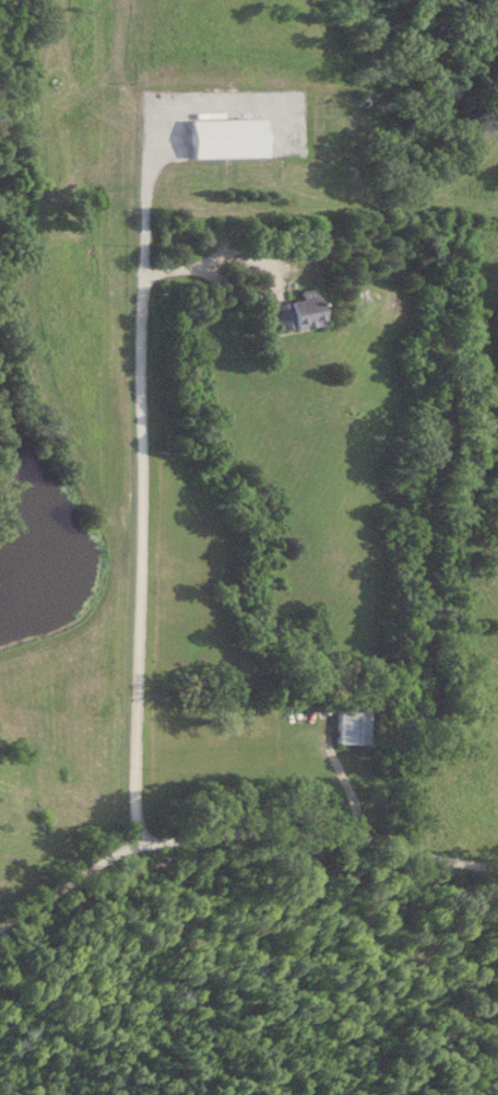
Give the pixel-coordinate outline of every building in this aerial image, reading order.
[(194,115),(195,160),(269,159),(268,114),(194,115)] [(279,332),(325,329),(323,302),(278,304),(279,332)] [(371,702),(340,700),(339,744),(369,745),(371,702)]
